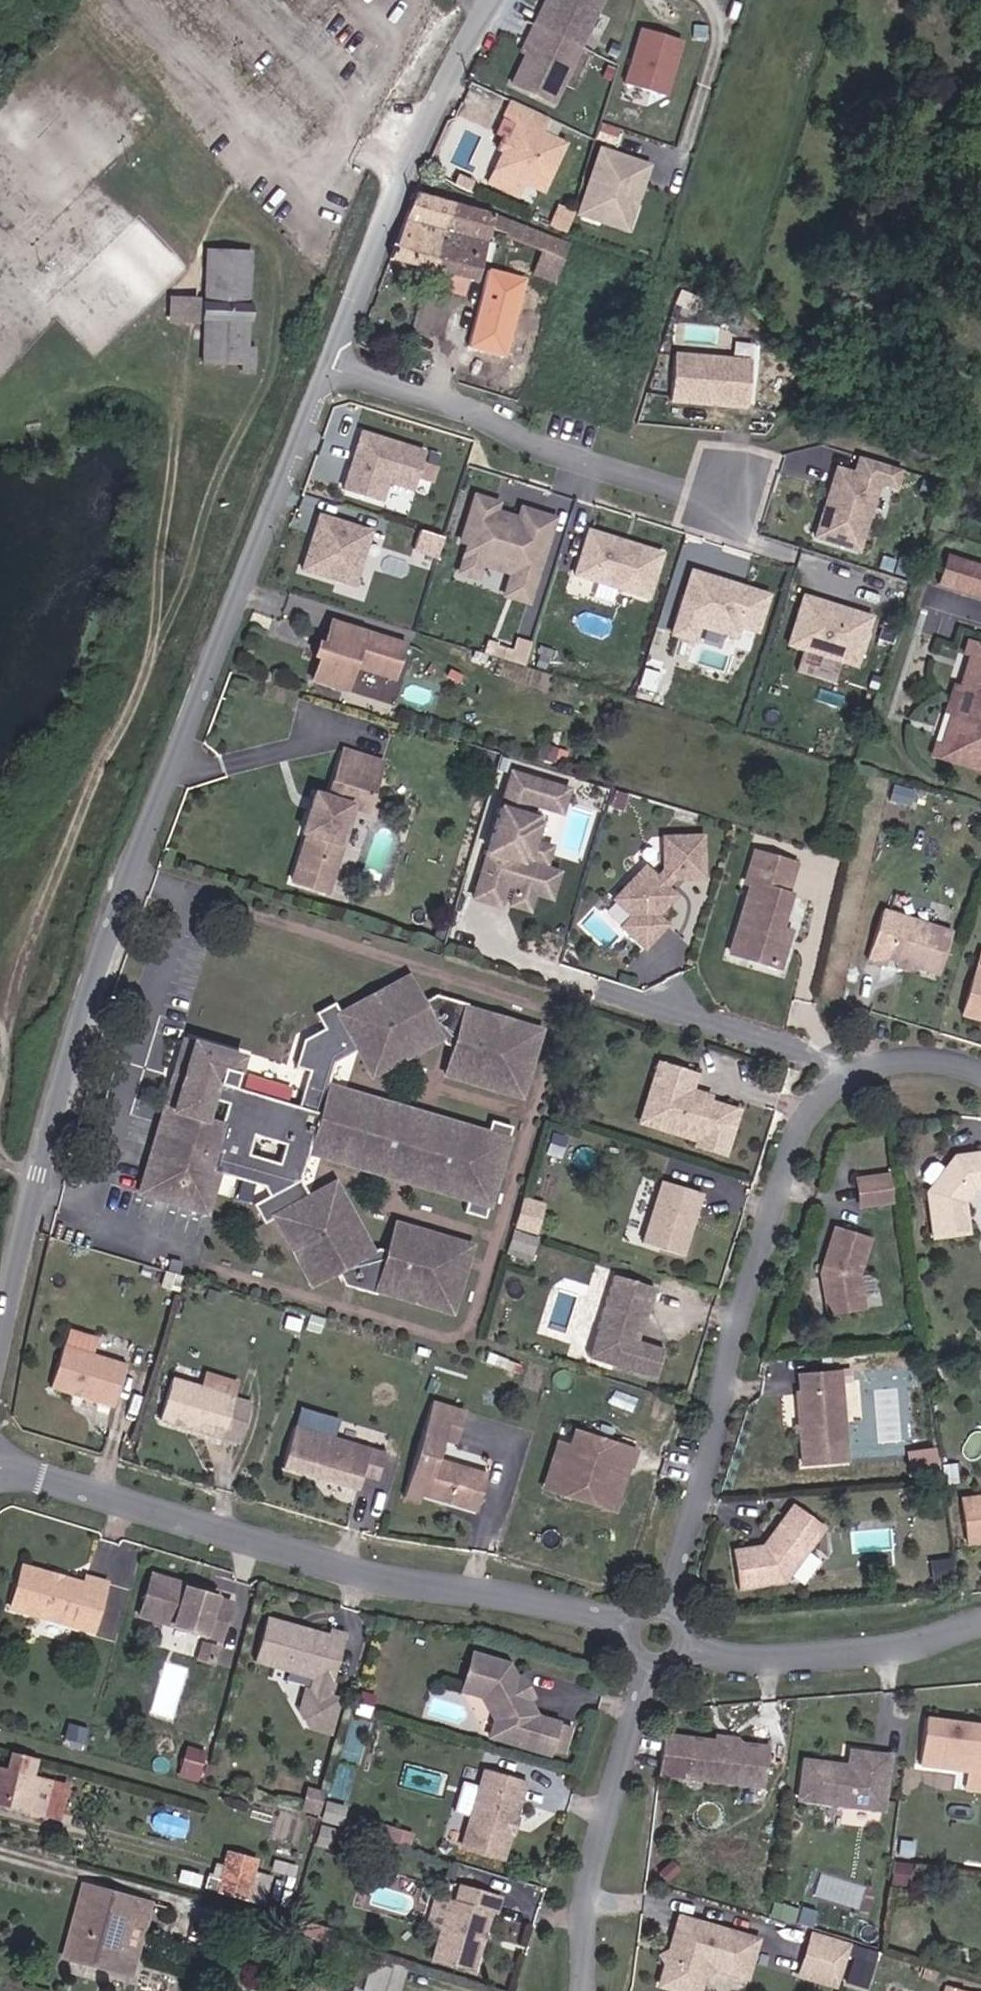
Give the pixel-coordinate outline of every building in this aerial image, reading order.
[(602,0),(551,0),(546,10),(541,8),(527,37),(532,39),(527,52),(512,81),(555,101),(602,0)] [(551,0),(544,0),(541,8),(546,10),(551,0)] [(665,94),(680,41),(639,29),(623,83),(665,94)] [(521,48),(527,52),(532,39),(527,37),(521,48)] [(550,115),(513,98),(506,114),(519,120),(509,139),(505,149),(496,167),(526,181),(544,189),(566,141),(542,130),(550,115)] [(505,149),(509,139),(503,135),(499,146),(505,149)] [(635,216),(649,165),(600,147),(578,212),(605,222),(610,208),(635,216)] [(519,195),(526,181),(496,167),(490,180),(519,195)] [(561,258),(567,242),(489,212),(417,194),(392,258),(474,280),(489,225),(507,233),(506,236),(561,258)] [(563,230),(572,208),(559,202),(550,224),(563,230)] [(631,231),(635,216),(610,208),(605,222),(631,231)] [(249,302),(250,250),(205,249),(204,300),(200,300),(201,320),(203,319),(202,362),(240,363),(240,374),(255,375),(256,349),(248,348),(249,321),(251,321),(251,302),(249,302)] [(581,328),(586,304),(536,292),(537,288),(493,278),(486,304),(581,328)] [(753,357),(677,350),(673,396),(749,403),(753,357)] [(424,448),(361,429),(355,445),(359,447),(354,462),(347,465),(339,487),(402,506),(424,448)] [(425,479),(434,482),(443,451),(433,449),(425,479)] [(894,501),(906,464),(864,451),(859,468),(846,464),(842,478),(837,477),(820,531),(862,544),(878,496),(894,501)] [(842,478),(846,464),(842,462),(837,477),(842,478)] [(500,502),(478,495),(465,540),(472,542),(463,572),(480,577),(484,563),(515,572),(520,570),(540,575),(558,515),(538,509),(535,521),(522,517),(498,510),(500,502)] [(535,521),(538,509),(525,505),(522,517),(535,521)] [(348,585),(366,529),(314,512),(296,568),(348,585)] [(441,556),(448,536),(420,526),(413,546),(441,556)] [(650,605),(663,560),(589,538),(576,582),(650,605)] [(956,558),(942,552),(933,579),(948,584),(956,558)] [(971,562),(956,558),(948,584),(963,588),(971,562)] [(971,562),(963,588),(977,593),(980,580),(980,565),(971,562)] [(520,570),(515,572),(511,587),(534,593),(540,575),(520,570)] [(761,629),(771,594),(751,589),(748,600),(712,592),(715,581),(693,576),(675,638),(697,643),(701,627),(739,636),(742,624),(761,629)] [(862,661),(876,613),(809,592),(794,641),(862,661)] [(323,641),(317,657),(311,678),(342,687),(349,663),(390,676),(400,643),(329,620),(323,641)] [(961,638),(957,650),(966,653),(956,683),(948,680),(939,708),(947,711),(938,741),(929,738),(925,751),(980,768),(980,644),(961,638)] [(309,655),(317,657),(323,641),(314,639),(309,655)] [(322,891),(332,860),(327,859),(349,786),(369,791),(379,760),(339,748),(329,779),(332,780),(327,797),(311,792),(299,830),(304,831),(288,880),(322,891)] [(555,784),(510,771),(475,897),(501,904),(507,883),(517,886),(535,891),(543,865),(537,864),(543,842),(534,840),(528,838),(534,816),(524,813),(527,800),(548,806),(555,784)] [(548,806),(561,810),(567,787),(555,784),(548,806)] [(327,859),(332,860),(351,805),(363,809),(369,791),(349,786),(327,859)] [(528,838),(534,840),(540,818),(534,816),(528,838)] [(704,833),(665,834),(666,867),(658,875),(647,863),(615,897),(633,914),(622,925),(646,947),(669,923),(659,913),(678,893),(668,884),(675,876),(706,875),(704,833)] [(543,865),(545,866),(552,845),(543,842),(537,864),(543,865)] [(798,860),(757,849),(748,880),(753,881),(733,950),(783,964),(789,943),(780,940),(784,926),(794,892),(789,891),(798,860)] [(535,891),(553,896),(560,870),(545,866),(543,865),(535,891)] [(512,903),(531,908),(535,891),(517,886),(512,903)] [(902,958),(912,961),(942,970),(956,927),(886,906),(871,955),(890,961),(892,954),(902,958)] [(780,940),(789,943),(793,929),(784,926),(780,940)] [(910,968),(912,961),(902,958),(900,965),(910,968)] [(977,969),(964,1011),(980,1016),(980,970),(977,969)] [(541,1035),(467,1012),(468,1008),(437,998),(422,1006),(408,980),(341,1017),(335,1006),(316,1016),(324,1031),(304,1042),(298,1062),(331,1073),(334,1064),(358,1052),(371,1077),(441,1041),(445,1047),(453,1050),(444,1077),(503,1095),(511,1068),(529,1074),(541,1035)] [(163,1109),(172,1112),(193,1044),(184,1041),(163,1109)] [(463,1214),(483,1220),(508,1135),(489,1129),(487,1136),(327,1087),(331,1073),(298,1062),(295,1070),(309,1074),(298,1110),(231,1089),(241,1059),(193,1044),(172,1112),(163,1109),(139,1192),(204,1214),(216,1173),(262,1188),(268,1197),(252,1206),(263,1224),(274,1218),(309,1279),(317,1281),(337,1270),(344,1285),(375,1295),(376,1291),(451,1313),(462,1276),(444,1270),(453,1242),(397,1225),(388,1252),(378,1249),(371,1253),(334,1184),(308,1198),(299,1180),(307,1152),(397,1180),(401,1168),(416,1172),(412,1185),(467,1201),(463,1214)] [(652,1112),(650,1126),(695,1140),(694,1145),(725,1154),(738,1110),(709,1101),(694,1096),(690,1090),(695,1074),(657,1063),(652,1078),(661,1081),(652,1112)] [(529,1074),(511,1068),(503,1095),(521,1101),(529,1074)] [(638,1123),(650,1126),(652,1112),(661,1081),(652,1078),(638,1123)] [(694,1096),(709,1101),(710,1095),(690,1090),(694,1096)] [(491,1123),(489,1129),(508,1135),(510,1129),(491,1123)] [(973,1238),(969,1213),(962,1214),(962,1203),(974,1188),(980,1188),(980,1158),(963,1160),(963,1166),(954,1166),(950,1172),(940,1164),(936,1165),(925,1178),(926,1182),(936,1190),(931,1196),(937,1243),(973,1238)] [(397,1180),(412,1185),(416,1172),(401,1168),(397,1180)] [(895,1205),(892,1180),(862,1183),(865,1208),(895,1205)] [(684,1256),(702,1194),(662,1181),(643,1244),(684,1256)] [(974,1188),(962,1203),(962,1214),(969,1213),(974,1212),(980,1201),(980,1188),(974,1188)] [(514,1226),(534,1231),(541,1208),(522,1202),(514,1226)] [(860,1275),(873,1240),(836,1229),(822,1275),(829,1317),(866,1312),(860,1275)] [(507,1249),(532,1256),(537,1239),(512,1232),(507,1249)] [(444,1270),(462,1276),(471,1248),(453,1242),(444,1270)] [(529,1261),(532,1256),(507,1249),(506,1254),(529,1261)] [(618,1276),(602,1331),(611,1349),(623,1353),(619,1366),(660,1379),(669,1349),(642,1342),(645,1331),(641,1330),(643,1324),(648,1322),(659,1289),(618,1276)] [(611,1349),(602,1331),(593,1358),(619,1366),(623,1353),(611,1349)] [(114,1410),(126,1370),(62,1350),(50,1391),(114,1410)] [(802,1451),(847,1447),(841,1372),(797,1376),(802,1451)] [(158,1423),(222,1442),(234,1400),(171,1382),(158,1423)] [(234,1400),(222,1442),(238,1447),(249,1404),(234,1400)] [(403,1499),(420,1504),(423,1496),(479,1514),(490,1479),(437,1462),(443,1442),(454,1445),(463,1413),(431,1403),(403,1499)] [(377,1483),(385,1457),(294,1430),(282,1471),(358,1493),(362,1478),(377,1483)] [(636,1469),(641,1453),(581,1434),(576,1449),(567,1476),(576,1479),(570,1498),(619,1514),(631,1478),(621,1475),(624,1465),(634,1469),(636,1469)] [(567,1476),(576,1449),(565,1446),(551,1492),(570,1498),(576,1479),(567,1476)] [(631,1478),(634,1469),(624,1465),(621,1475),(631,1478)] [(963,1501),(968,1544),(980,1543),(980,1498),(963,1501)] [(800,1505),(779,1533),(777,1543),(773,1546),(768,1547),(738,1551),(742,1589),(789,1583),(830,1528),(800,1505)] [(777,1543),(779,1533),(773,1541),(768,1547),(773,1546),(777,1543)] [(50,1585),(48,1580),(22,1573),(11,1614),(92,1635),(105,1587),(86,1582),(84,1589),(61,1583),(57,1587),(50,1585)] [(218,1644),(229,1608),(214,1603),(215,1597),(150,1578),(137,1619),(218,1644)] [(327,1641),(265,1624),(253,1665),(315,1682),(311,1697),(306,1695),(300,1717),(308,1731),(329,1737),(338,1705),(327,1702),(345,1640),(329,1636),(327,1641)] [(216,1653),(201,1649),(198,1661),(212,1665),(216,1653)] [(505,1746),(533,1754),(534,1749),(549,1754),(557,1727),(536,1720),(536,1717),(528,1704),(521,1702),(514,1688),(517,1682),(508,1667),(473,1656),(462,1694),(481,1698),(494,1723),(509,1727),(510,1731),(505,1746)] [(521,1702),(528,1704),(532,1701),(521,1679),(517,1682),(514,1688),(521,1702)] [(928,1722),(921,1768),(980,1775),(980,1728),(928,1722)] [(488,1740),(505,1746),(510,1731),(509,1727),(494,1723),(488,1740)] [(731,1744),(667,1737),(661,1776),(764,1789),(769,1749),(741,1746),(737,1740),(731,1744)] [(534,1749),(533,1754),(548,1758),(549,1754),(534,1749)] [(43,1814),(46,1803),(54,1805),(59,1784),(52,1782),(53,1780),(31,1774),(34,1760),(12,1754),(9,1768),(0,1766),(0,1803),(43,1814)] [(188,1754),(182,1774),(199,1777),(204,1758),(188,1754)] [(883,1813),(892,1760),(855,1754),(851,1774),(840,1773),(840,1768),(807,1762),(801,1800),(883,1813)] [(199,1777),(182,1774),(180,1781),(197,1785),(199,1777)] [(500,1861),(523,1787),(484,1775),(461,1850),(500,1861)] [(275,1903),(281,1878),(254,1872),(257,1859),(232,1853),(226,1879),(207,1875),(205,1887),(275,1903)] [(906,1892),(909,1869),(894,1867),(891,1890),(906,1892)] [(64,1956),(71,1958),(90,1886),(82,1883),(64,1956)] [(90,1886),(71,1958),(132,1974),(150,1902),(90,1886)] [(495,1916),(499,1899),(459,1887),(454,1903),(448,1902),(430,1962),(472,1974),(489,1914),(495,1916)] [(773,1918),(794,1925),(798,1910),(778,1904),(773,1918)] [(287,1932),(326,1942),(330,1931),(290,1920),(287,1932)] [(722,1973),(733,1936),(679,1920),(669,1953),(673,1954),(671,1964),(665,1967),(658,1987),(671,1990),(683,1990),(700,1982),(702,1976),(711,1970),(722,1973)] [(844,1964),(847,1965),(853,1947),(814,1935),(809,1952),(844,1964)] [(733,1936),(722,1973),(744,1979),(755,1942),(733,1936)] [(844,1964),(809,1952),(801,1979),(835,1990),(844,1964)] [(673,1954),(669,1953),(659,1958),(665,1967),(671,1964),(673,1954)] [(371,1960),(362,1990),(398,1990),(404,1970),(371,1960)] [(865,1990),(869,1990),(875,1970),(858,1964),(851,1987),(865,1990)] [(711,1970),(702,1976),(700,1982),(683,1990),(706,1990),(711,1970)] [(351,1989),(338,1981),(332,1990),(350,1990),(351,1989)]
